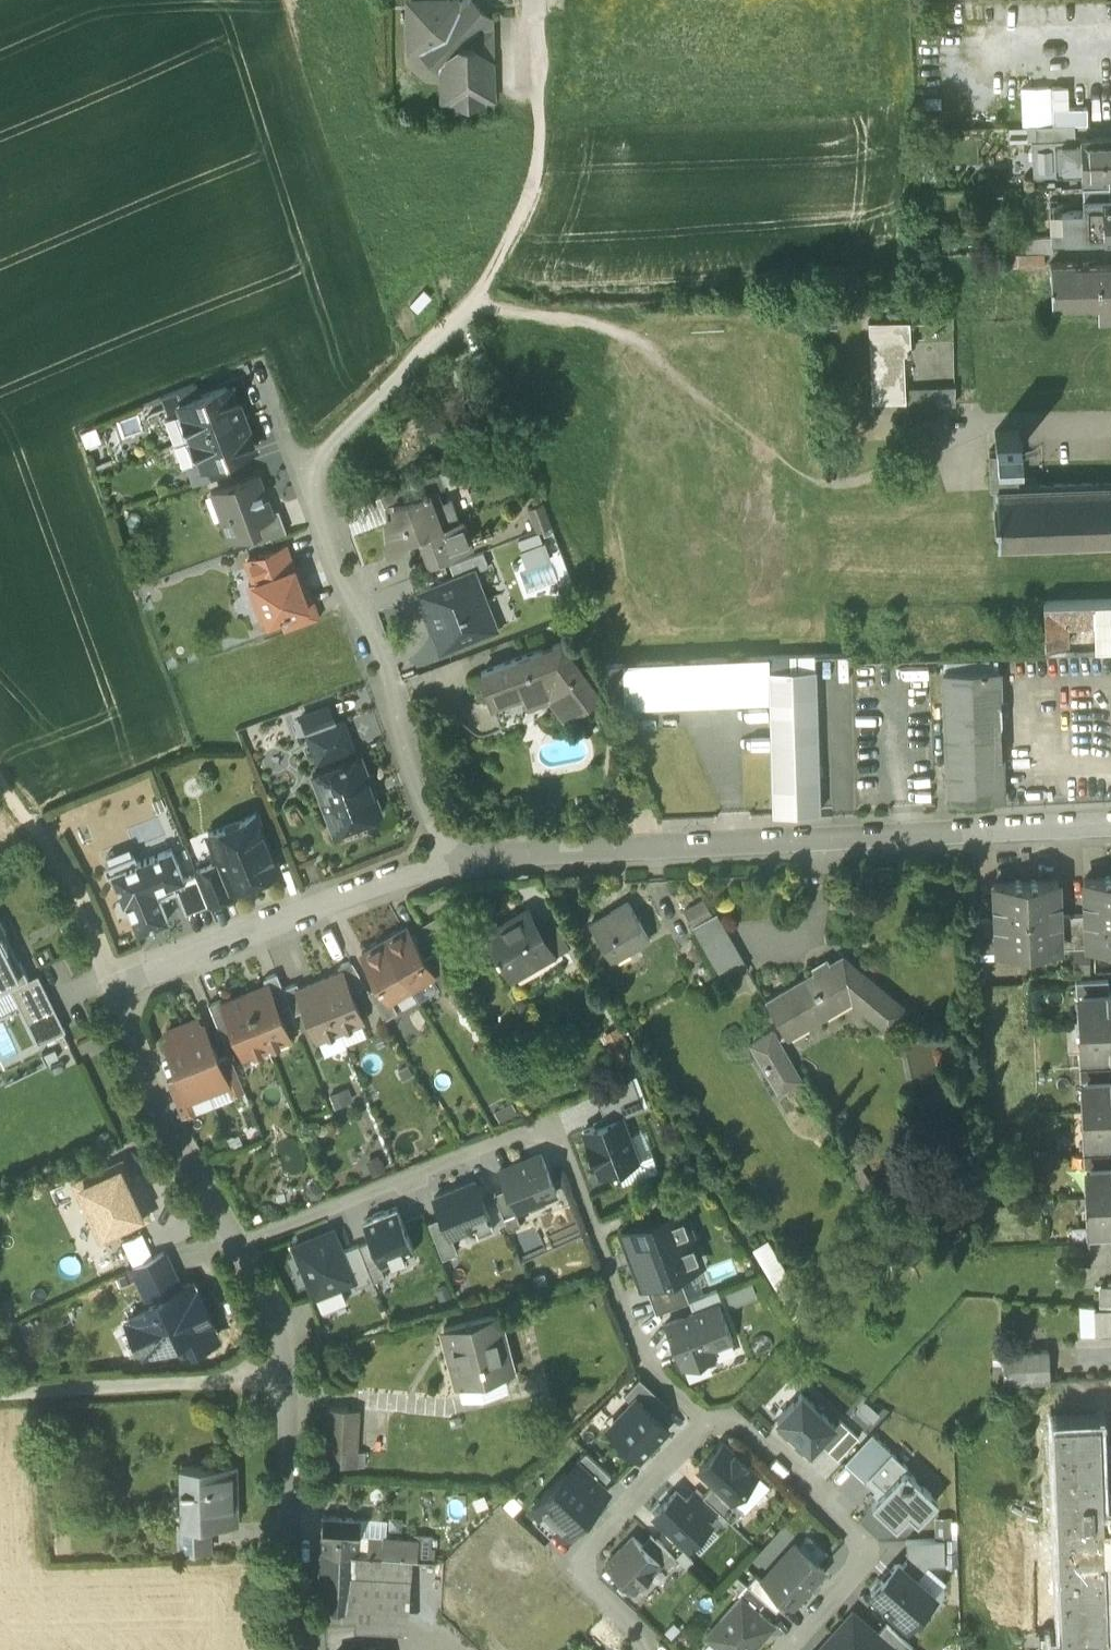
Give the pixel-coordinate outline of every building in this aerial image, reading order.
[(447,4),(409,6),(410,51),(422,50),(440,67),(441,101),(454,100),(458,96),(467,104),(476,95),(480,99),(493,99),(490,18),(470,0),(447,0),(447,4)] [(1067,88),(1052,89),(1054,125),(1087,123),(1086,109),(1068,110),(1067,88)] [(1074,124),(1035,126),(1035,140),(1074,138),(1074,124)] [(1080,137),(1080,143),(1081,175),(1108,174),(1110,174),(1110,136),(1080,137)] [(1080,143),(1054,144),(1056,176),(1081,175),(1080,143)] [(1108,174),(1081,175),(1082,188),(1083,188),(1109,186),(1108,174)] [(1109,186),(1083,188),(1083,201),(1110,199),(1109,186)] [(1083,201),(1084,211),(1085,240),(1110,239),(1110,199),(1083,201)] [(1084,211),(1063,212),(1063,206),(1050,206),(1051,237),(1052,241),(1085,240),(1084,211)] [(1051,237),(1026,238),(1026,253),(1027,253),(1042,253),(1044,253),(1053,252),(1052,241),(1051,237)] [(1042,253),(1027,253),(1026,253),(1018,253),(1019,266),(1044,265),(1044,253),(1042,253)] [(1074,267),(1074,263),(1050,263),(1052,304),(1098,302),(1098,320),(1110,320),(1110,266),(1074,267)] [(432,285),(411,304),(418,311),(439,292),(432,285)] [(909,320),(868,322),(870,373),(868,374),(868,377),(870,377),(871,401),(896,400),(894,353),(910,352),(909,320)] [(194,383),(162,396),(169,415),(181,411),(178,404),(198,396),(194,383)] [(198,396),(178,404),(181,411),(190,435),(243,415),(231,384),(198,396)] [(476,389),(424,408),(435,437),(486,418),(476,389)] [(937,405),(904,406),(904,433),(938,432),(937,405)] [(243,415),(190,435),(199,460),(202,467),(222,459),(255,447),(243,415)] [(995,433),(996,488),(1024,487),(1022,432),(995,433)] [(222,459),(202,467),(199,460),(187,464),(194,483),(227,471),(222,459)] [(437,471),(411,481),(416,496),(428,492),(436,489),(443,486),(437,471)] [(256,475),(213,491),(230,537),(253,529),(258,527),(255,519),(270,514),(270,512),(256,475)] [(411,481),(380,492),(384,505),(392,502),(392,501),(407,499),(416,496),(411,481)] [(1024,487),(996,488),(997,514),(995,515),(995,519),(997,518),(998,545),(1110,541),(1110,484),(1024,487)] [(436,489),(428,492),(433,505),(441,502),(436,489)] [(380,492),(344,506),(352,529),(385,516),(393,513),(392,502),(384,505),(380,492)] [(416,496),(407,499),(392,501),(392,502),(393,513),(385,516),(388,544),(406,542),(406,537),(418,533),(436,526),(429,508),(433,506),(433,505),(428,492),(416,496)] [(441,502),(433,505),(433,506),(429,508),(436,526),(458,518),(458,517),(457,517),(451,500),(451,499),(451,498),(441,502)] [(270,514),(255,519),(258,527),(253,529),(257,541),(286,531),(278,509),(270,512),(270,514)] [(436,526),(418,533),(427,557),(469,542),(459,517),(458,518),(436,526)] [(284,546),(246,559),(254,580),(248,583),(262,620),(279,614),(306,604),(300,589),(305,587),(297,565),(292,567),(284,546)] [(483,550),(449,563),(454,576),(473,568),(474,570),(489,565),(483,550)] [(454,576),(417,591),(431,628),(438,626),(447,647),(488,630),(473,594),(482,590),(474,570),(473,568),(454,576)] [(306,604),(279,614),(285,629),(317,617),(306,587),(305,587),(300,589),(306,604)] [(1043,603),(1044,647),(1065,646),(1065,625),(1094,623),(1094,610),(1110,609),(1110,600),(1043,603)] [(1094,610),(1094,623),(1095,653),(1110,653),(1110,609),(1094,610)] [(560,643),(482,672),(492,700),(554,678),(577,707),(597,692),(560,643)] [(814,655),(768,657),(768,670),(815,668),(814,655)] [(768,657),(601,663),(618,706),(769,700),(768,670),(768,657)] [(942,672),(998,670),(998,659),(942,661),(942,672)] [(815,668),(768,670),(769,700),(773,813),(819,812),(815,668)] [(998,670),(942,672),(948,803),(1003,801),(998,670)] [(554,678),(492,700),(502,727),(559,706),(566,715),(577,707),(554,678)] [(342,720),(308,732),(317,758),(351,745),(342,720)] [(359,754),(344,760),(343,758),(339,760),(339,762),(312,772),(333,828),(380,811),(374,795),(371,795),(367,784),(369,782),(359,754)] [(255,813),(207,833),(219,860),(230,888),(231,887),(277,868),(255,813)] [(171,848),(111,872),(123,902),(125,902),(137,932),(167,920),(158,896),(176,889),(173,882),(183,878),(171,848)] [(230,888),(219,860),(194,870),(195,873),(207,904),(234,893),(231,887),(230,888)] [(195,873),(183,878),(173,882),(176,889),(185,912),(207,904),(195,873)] [(1084,881),(1085,916),(1086,942),(1088,942),(1110,941),(1110,880),(1084,881)] [(1058,882),(1026,883),(1028,944),(1059,943),(1060,943),(1059,917),(1058,882)] [(1026,883),(993,885),(995,920),(996,946),(997,946),(1028,944),(1026,883)] [(704,897),(684,908),(692,922),(712,911),(704,897)] [(627,899),(610,909),(611,912),(591,923),(611,957),(648,936),(627,899)] [(528,907),(502,922),(503,925),(487,934),(496,950),(495,950),(497,954),(498,954),(509,972),(535,957),(532,950),(546,942),(547,942),(539,928),(528,907)] [(1085,916),(1059,917),(1060,943),(1059,943),(1059,950),(1088,949),(1088,942),(1086,942),(1085,916)] [(554,919),(539,928),(547,942),(546,942),(553,955),(569,945),(554,919)] [(995,920),(973,920),(974,953),(998,952),(997,946),(996,946),(995,920)] [(425,956),(406,924),(384,938),(410,984),(432,971),(433,971),(425,956)] [(745,963),(724,925),(701,938),(723,976),(745,963)] [(19,976),(5,948),(7,947),(1,935),(0,933),(0,934),(0,985),(19,976)] [(410,984),(384,938),(361,951),(379,983),(388,997),(389,997),(410,984)] [(19,962),(15,964),(7,947),(5,948),(19,976),(0,985),(0,993),(9,988),(28,979),(19,962)] [(451,977),(435,950),(425,956),(433,971),(432,971),(440,984),(451,977)] [(906,1008),(842,953),(765,998),(786,1034),(851,997),(888,1029),(906,1008)] [(351,959),(337,964),(340,971),(341,970),(349,989),(364,983),(351,959)] [(340,971),(319,979),(339,1029),(362,1020),(349,989),(341,970),(340,971)] [(276,971),(263,977),(265,984),(267,983),(277,1008),(289,1003),(282,987),(276,971)] [(64,1029),(37,974),(28,979),(37,996),(44,993),(62,1030),(64,1029)] [(28,979),(9,988),(18,1006),(37,996),(28,979)] [(299,987),(297,988),(305,1008),(317,1038),(339,1029),(319,979),(299,987)] [(296,981),(282,987),(289,1003),(293,1013),(305,1008),(297,988),(299,987),(296,981)] [(1108,981),(1075,982),(1076,995),(1082,995),(1108,994),(1108,981)] [(265,984),(244,992),(266,1045),(288,1036),(277,1008),(267,983),(265,984)] [(379,983),(368,990),(384,1016),(396,1009),(389,997),(388,997),(379,983)] [(223,1001),(222,1001),(235,1034),(243,1055),(266,1045),(244,992),(223,1001)] [(37,996),(18,1006),(37,1044),(65,1031),(64,1029),(62,1030),(44,993),(37,996)] [(1082,995),(1084,1025),(1110,1024),(1110,993),(1108,994),(1082,995)] [(235,1034),(222,1001),(223,1001),(221,997),(208,1002),(223,1039),(235,1034)] [(217,1060),(202,1023),(198,1025),(195,1019),(181,1025),(208,1091),(226,1084),(227,1084),(217,1060)] [(1084,1025),(1085,1055),(1110,1054),(1110,1024),(1084,1025)] [(208,1091),(181,1025),(166,1031),(169,1037),(164,1039),(179,1076),(188,1099),(189,1099),(208,1091)] [(771,1029),(752,1040),(765,1063),(784,1052),(771,1029)] [(784,1052),(765,1063),(779,1087),(798,1076),(784,1052)] [(1085,1055),(1078,1055),(1079,1068),(1110,1067),(1110,1057),(1110,1054),(1085,1055)] [(244,1092),(229,1055),(217,1060),(227,1084),(226,1084),(231,1097),(244,1092)] [(1079,1068),(1080,1082),(1086,1081),(1110,1080),(1110,1067),(1079,1068)] [(179,1076),(166,1081),(181,1118),(195,1112),(189,1099),(188,1099),(179,1076)] [(595,1091),(606,1121),(620,1116),(642,1108),(631,1078),(595,1091)] [(1086,1081),(1087,1111),(1110,1111),(1110,1080),(1086,1081)] [(1087,1111),(1089,1142),(1110,1141),(1110,1111),(1087,1111)] [(606,1121),(583,1130),(600,1175),(636,1162),(620,1116),(606,1121)] [(1089,1142),(1082,1142),(1083,1155),(1110,1154),(1110,1141),(1089,1142)] [(542,1154),(500,1170),(514,1208),(528,1203),(529,1205),(543,1199),(543,1197),(557,1192),(542,1154)] [(1083,1155),(1083,1168),(1090,1168),(1110,1167),(1110,1154),(1083,1155)] [(76,1184),(101,1239),(147,1219),(122,1163),(76,1184)] [(1090,1168),(1091,1198),(1110,1197),(1110,1167),(1090,1168)] [(495,1229),(475,1181),(434,1197),(450,1236),(474,1226),(478,1235),(495,1229)] [(1091,1198),(1092,1228),(1110,1228),(1110,1197),(1091,1198)] [(681,1206),(620,1229),(641,1284),(702,1261),(681,1206)] [(414,1252),(397,1207),(362,1221),(380,1265),(391,1261),(391,1263),(405,1257),(404,1256),(414,1252)] [(1092,1228),(1086,1228),(1086,1242),(1110,1240),(1110,1228),(1092,1228)] [(352,1279),(333,1230),(294,1246),(314,1294),(352,1279)] [(1088,1243),(1077,1243),(1079,1266),(1090,1265),(1088,1243)] [(163,1253),(132,1268),(146,1297),(145,1298),(148,1304),(180,1288),(174,1277),(163,1253)] [(180,1288),(148,1304),(151,1310),(129,1321),(130,1324),(131,1330),(133,1335),(135,1341),(138,1345),(143,1350),(144,1354),(186,1335),(193,1350),(216,1339),(190,1284),(180,1288)] [(718,1301),(664,1321),(678,1358),(680,1357),(684,1366),(715,1354),(712,1346),(732,1338),(718,1301)] [(1097,1309),(1098,1334),(1110,1334),(1110,1309),(1097,1309)] [(497,1312),(443,1325),(458,1383),(504,1371),(494,1329),(501,1328),(497,1312)] [(1049,1349),(1004,1350),(1005,1380),(1049,1379),(1049,1349)] [(667,1402),(638,1375),(623,1391),(631,1399),(636,1394),(656,1414),(667,1402)] [(834,1422),(801,1390),(776,1416),(809,1448),(818,1439),(834,1422)] [(656,1414),(636,1394),(631,1399),(607,1425),(639,1455),(668,1425),(656,1414)] [(347,1409),(328,1408),(325,1465),(345,1465),(345,1451),(355,1452),(357,1424),(347,1424),(347,1409)] [(834,1422),(818,1439),(837,1457),(858,1435),(839,1417),(834,1422)] [(1098,1418),(1053,1420),(1059,1567),(1104,1566),(1103,1555),(1101,1505),(1098,1418)] [(872,1431),(845,1459),(864,1478),(868,1473),(891,1450),(872,1431)] [(713,1480),(732,1498),(757,1472),(724,1440),(699,1466),(713,1480)] [(585,1449),(576,1458),(601,1482),(610,1472),(585,1449)] [(907,1465),(891,1450),(868,1473),(884,1489),(905,1467),(907,1465)] [(576,1458),(532,1505),(564,1535),(608,1489),(601,1482),(576,1458)] [(232,1466),(180,1467),(180,1489),(188,1489),(188,1521),(189,1523),(206,1523),(233,1522),(232,1466)] [(938,1500),(905,1467),(884,1489),(871,1502),(896,1526),(909,1513),(917,1521),(938,1500)] [(713,1480),(701,1493),(715,1506),(730,1521),(743,1508),(732,1498),(713,1480)] [(696,1488),(686,1499),(705,1517),(715,1506),(701,1493),(696,1488)] [(686,1499),(676,1490),(654,1513),(688,1545),(710,1522),(705,1517),(686,1499)] [(1101,1505),(1103,1555),(1110,1555),(1110,1505),(1101,1505)] [(935,1531),(952,1530),(951,1513),(934,1514),(935,1531)] [(360,1520),(322,1518),(321,1553),(358,1555),(358,1542),(360,1520)] [(206,1523),(189,1523),(188,1521),(178,1521),(179,1552),(206,1551),(206,1523)] [(650,1533),(641,1543),(660,1562),(669,1571),(679,1561),(650,1533)] [(641,1543),(632,1536),(606,1564),(633,1590),(660,1562),(641,1543)] [(944,1538),(905,1540),(906,1560),(926,1565),(945,1564),(944,1538)] [(823,1567),(794,1541),(762,1578),(784,1597),(791,1603),(823,1567)] [(383,1543),(358,1542),(358,1555),(383,1557),(383,1543)] [(358,1555),(321,1553),(318,1608),(354,1610),(358,1555)] [(409,1635),(414,1559),(383,1557),(358,1555),(354,1610),(353,1631),(409,1635)] [(871,1590),(907,1624),(935,1594),(916,1576),(903,1564),(899,1560),(871,1590)] [(903,1564),(916,1576),(926,1565),(906,1560),(903,1564)] [(1104,1566),(1059,1567),(1062,1635),(1104,1634),(1106,1634),(1104,1566)] [(775,1607),(784,1597),(762,1578),(755,1571),(746,1581),(766,1599),(775,1607)] [(741,1594),(757,1609),(766,1599),(746,1581),(737,1573),(728,1583),(741,1594)] [(741,1594),(706,1633),(725,1649),(749,1649),(773,1624),(757,1609),(741,1594)] [(831,1634),(848,1649),(897,1649),(877,1632),(852,1610),(831,1634)] [(877,1632),(897,1649),(911,1649),(913,1647),(886,1623),(877,1632)] [(831,1634),(817,1649),(848,1649),(831,1634)] [(1051,1636),(1052,1638),(1054,1638),(1055,1649),(1109,1649),(1104,1649),(1104,1634),(1062,1635),(1051,1636)] [(1040,1636),(1040,1649),(1055,1649),(1054,1638),(1052,1638),(1051,1636),(1040,1636)]
